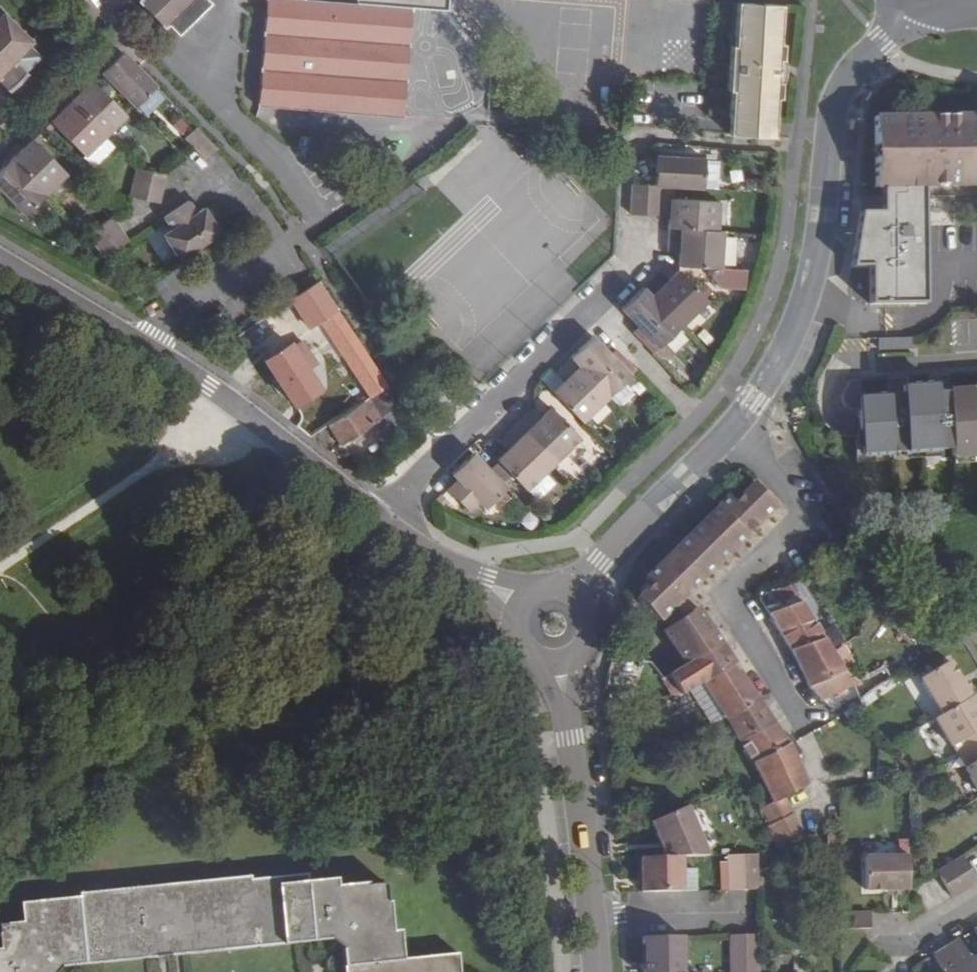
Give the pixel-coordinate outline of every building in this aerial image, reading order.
[(162,28),(191,0),(134,0),(134,1),(162,28)] [(268,10),(266,36),(263,72),(260,100),(404,111),(406,83),(409,47),(412,10),(412,4),(447,7),(447,0),(359,0),(358,5),(307,0),(268,0),(268,10)] [(727,133),(775,137),(777,99),(781,99),(782,83),(778,83),(780,60),(784,61),(785,44),(781,44),(784,6),(736,3),(733,44),(729,43),(726,91),(730,91),(727,133)] [(0,11),(0,83),(8,91),(26,74),(24,72),(39,57),(28,46),(31,42),(0,11)] [(121,52),(100,72),(131,103),(151,83),(121,52)] [(91,81),(71,101),(101,133),(122,112),(91,81)] [(101,133),(71,101),(50,122),(80,153),(101,133)] [(876,114),(877,184),(887,184),(892,184),(933,184),(976,183),(976,113),(876,114)] [(80,153),(88,161),(109,141),(101,133),(80,153)] [(32,140),(11,160),(42,191),(62,171),(32,140)] [(656,157),(654,185),(661,186),(697,188),(699,159),(656,157)] [(11,160),(0,171),(0,191),(21,212),(42,191),(11,160)] [(136,168),(133,182),(162,189),(165,175),(136,168)] [(130,197),(159,204),(162,189),(133,182),(130,197)] [(632,184),(631,214),(645,215),(646,185),(632,184)] [(933,305),(933,215),(933,184),(892,184),(892,214),(860,214),(851,267),(869,268),(869,306),(933,305)] [(646,185),(645,215),(660,216),(661,186),(654,185),(646,185)] [(670,217),(669,228),(712,231),(714,202),(671,199),(670,217)] [(204,208),(197,213),(189,201),(164,218),(171,230),(164,235),(180,259),(220,232),(204,208)] [(88,233),(96,246),(121,229),(113,217),(88,233)] [(712,231),(669,228),(668,251),(680,252),(679,267),(714,268),(713,278),(725,289),(743,290),(744,270),(721,269),(723,231),(712,231)] [(121,229),(96,246),(104,258),(129,241),(121,229)] [(666,267),(660,272),(668,281),(674,275),(666,267)] [(660,272),(643,288),(681,327),(708,301),(679,271),(668,281),(660,272)] [(386,387),(387,386),(318,282),(306,289),(375,394),(386,387)] [(654,353),(660,348),(664,344),(681,327),(643,288),(622,309),(639,327),(647,334),(641,339),(654,353)] [(634,333),(641,339),(647,334),(639,327),(634,333)] [(631,375),(593,337),(572,358),(609,396),(631,375)] [(913,349),(913,338),(879,339),(879,349),(913,349)] [(300,342),(294,345),(306,363),(311,359),(300,342)] [(264,363),(292,404),(321,384),(306,363),(292,343),(264,363)] [(660,348),(654,353),(664,363),(674,353),(664,344),(660,348)] [(552,369),(541,380),(582,422),(609,396),(572,358),(556,373),(552,369)] [(864,383),(853,384),(848,392),(847,395),(847,399),(847,401),(848,403),(849,406),(851,407),(852,409),(854,409),(856,411),(858,411),(859,411),(865,411),(868,458),(955,452),(955,460),(976,458),(976,391),(953,393),(952,377),(933,379),(934,387),(910,389),(909,380),(891,382),(892,398),(865,399),(864,383)] [(372,396),(381,418),(399,406),(386,387),(375,394),(372,396)] [(372,396),(329,425),(341,446),(381,418),(372,396)] [(532,409),(540,418),(546,413),(538,404),(532,409)] [(532,409),(516,425),(553,465),(555,463),(580,438),(551,408),(546,413),(540,418),(532,409)] [(553,465),(516,425),(499,441),(508,450),(502,455),(497,460),(499,462),(493,468),(506,482),(512,476),(526,491),(528,489),(545,473),(553,465)] [(508,450),(499,441),(494,447),(502,455),(508,450)] [(479,502),(489,512),(510,492),(473,453),(452,473),(458,480),(447,490),(468,512),(479,502)] [(555,483),(545,473),(528,489),(538,500),(555,483)] [(730,495),(686,537),(645,579),(650,584),(638,598),(660,621),(664,617),(687,594),(777,506),(755,482),(736,501),(730,495)] [(448,503),(441,496),(434,502),(441,510),(448,503)] [(799,580),(762,598),(770,613),(806,595),(799,580)] [(670,626),(697,608),(687,594),(664,617),(670,626)] [(775,611),(769,614),(791,650),(825,636),(805,596),(775,611)] [(703,618),(697,608),(670,626),(663,630),(686,664),(722,644),(703,618)] [(825,636),(791,650),(809,688),(842,669),(838,662),(829,644),(825,636)] [(840,639),(829,644),(838,662),(849,656),(840,639)] [(736,664),(722,644),(686,664),(670,674),(686,698),(705,685),(736,664)] [(604,707),(633,704),(638,660),(614,654),(608,667),(604,707)] [(941,715),(968,698),(947,662),(919,679),(941,715)] [(729,722),(761,701),(736,664),(705,685),(729,722)] [(809,688),(820,700),(851,683),(842,669),(809,688)] [(851,683),(859,701),(872,691),(856,679),(842,669),(851,683)] [(856,679),(872,691),(878,687),(866,671),(856,679)] [(672,677),(670,674),(661,680),(663,683),(672,677)] [(663,683),(661,680),(657,681),(669,700),(686,698),(672,677),(663,683)] [(717,727),(729,722),(705,685),(695,693),(717,727)] [(933,720),(950,747),(961,740),(968,751),(976,746),(976,708),(970,697),(968,698),(941,715),(933,720)] [(729,722),(741,739),(774,721),(761,701),(729,722)] [(785,738),(774,721),(741,739),(790,814),(778,822),(790,841),(817,823),(792,783),(808,773),(791,748),(797,745),(791,735),(785,738)] [(957,758),(968,751),(961,740),(950,747),(957,758)] [(968,751),(975,762),(963,769),(976,791),(976,746),(968,751)] [(975,762),(968,751),(957,758),(963,769),(975,762)] [(651,822),(665,857),(682,857),(710,856),(689,804),(651,822)] [(757,855),(742,856),(743,891),(758,890),(757,855)] [(729,891),(728,856),(721,856),(721,891),(729,891)] [(743,891),(742,856),(728,856),(729,891),(743,891)] [(908,889),(908,856),(868,856),(868,889),(908,889)] [(665,857),(641,857),(641,892),(683,892),(682,867),(682,857),(665,857)] [(948,866),(964,891),(976,883),(963,861),(961,858),(948,866)] [(936,873),(938,877),(951,899),(964,891),(948,866),(936,873)] [(682,867),(683,892),(697,892),(697,867),(682,867)] [(344,971),(461,971),(459,953),(404,959),(401,930),(393,931),(390,901),(389,901),(387,882),(368,885),(368,883),(338,886),(337,878),(308,881),(308,874),(251,880),(251,876),(78,894),(78,898),(21,903),(23,923),(0,925),(0,940),(1,949),(0,950),(0,971),(59,971),(62,968),(330,940),(342,949),(344,971)] [(840,914),(840,929),(870,929),(870,914),(840,914)] [(744,936),(745,971),(760,971),(759,935),(744,936)] [(730,936),(730,971),(745,971),(744,936),(730,936)] [(642,937),(643,971),(683,971),(683,937),(642,937)] [(960,971),(976,971),(976,956),(970,960),(959,942),(946,949),(960,971)] [(946,949),(934,957),(943,971),(960,971),(946,949)]
